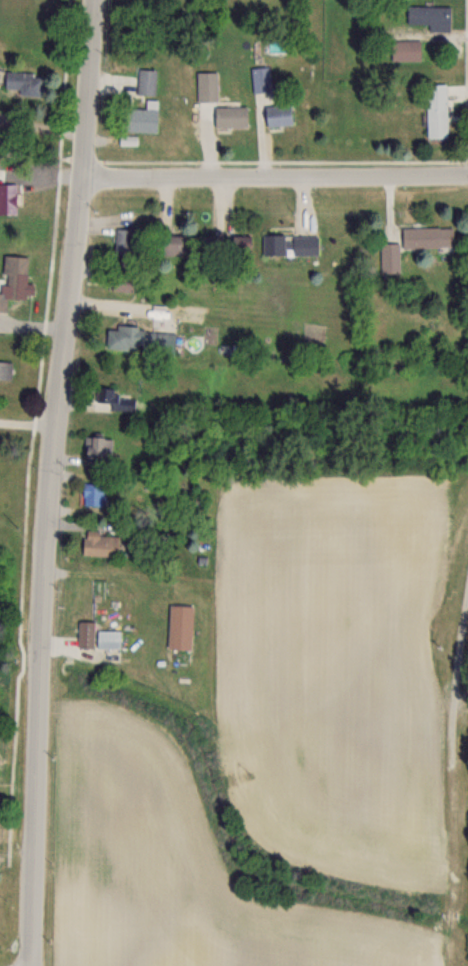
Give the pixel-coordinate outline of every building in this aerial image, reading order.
[(450,24),(450,5),(406,5),(406,24),(450,24)] [(420,39),(390,39),(390,60),(420,60),(420,39)] [(252,66),(252,91),(269,91),(269,66),(252,66)] [(157,69),(137,68),(137,93),(156,94),(157,69)] [(197,71),(197,101),(217,101),(217,71),(197,71)] [(5,95),(39,95),(39,72),(5,72),(5,95)] [(146,107),(117,107),(117,131),(157,132),(158,100),(146,99),(146,107)] [(264,124),(292,124),(292,104),(264,104),(264,124)] [(213,126),(247,126),(247,106),(213,106),(213,126)] [(425,136),(445,136),(445,108),(425,108),(425,136)] [(17,214),(17,184),(0,184),(0,214),(17,214)] [(453,227),(401,227),(401,247),(453,247),(453,227)] [(135,228),(115,228),(115,256),(135,256),(135,228)] [(225,234),(225,253),(249,253),(249,234),(225,234)] [(262,254),(284,254),(284,234),(262,234),(262,254)] [(291,255),(316,255),(316,235),(291,235),(291,255)] [(181,256),(181,236),(160,236),(160,256),(181,256)] [(381,243),(381,272),(398,272),(398,243),(381,243)] [(1,299),(26,300),(27,256),(2,255),(1,299)] [(110,291),(132,291),(132,276),(110,276),(110,291)] [(107,328),(105,348),(173,354),(175,331),(115,326),(115,329),(107,328)] [(12,379),(13,362),(0,362),(0,379),(12,379)] [(95,411),(124,411),(124,393),(115,393),(115,387),(95,387),(95,411)] [(82,459),(110,459),(110,437),(82,437),(82,459)] [(102,507),(102,482),(81,482),(81,507),(102,507)] [(80,553),(116,557),(119,534),(83,531),(80,553)] [(192,605),(168,604),(166,648),(190,649),(192,605)] [(77,648),(93,648),(93,621),(77,621),(77,648)] [(122,648),(122,630),(96,630),(96,648),(122,648)]
